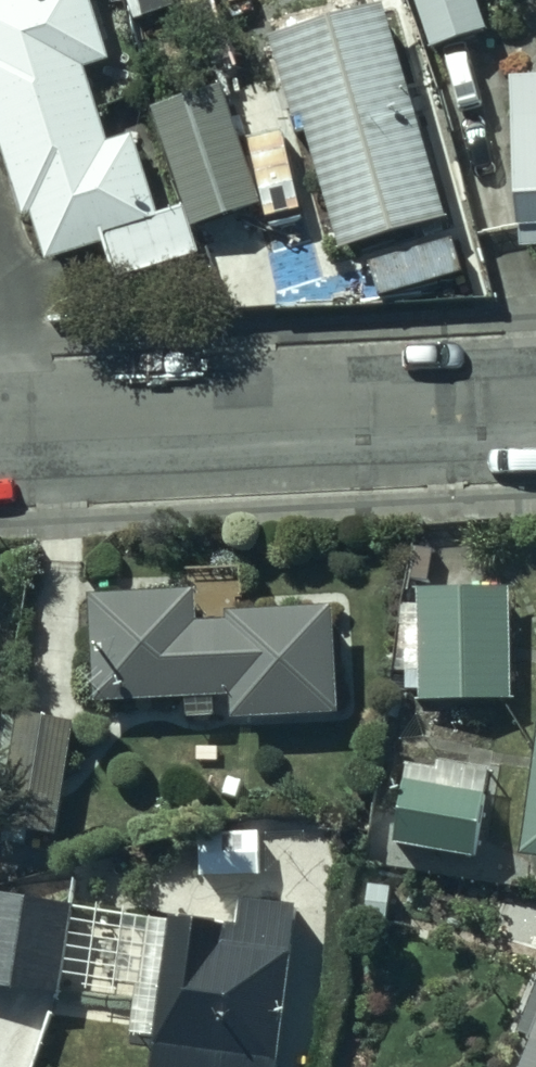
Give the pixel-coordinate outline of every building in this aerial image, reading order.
[(0,5),(0,67),(8,108),(2,150),(38,255),(99,234),(111,270),(187,245),(174,204),(160,209),(131,122),(105,130),(83,64),(105,57),(86,0),(7,0),(0,5)] [(484,0),(410,0),(426,48),(492,25),(484,0)] [(391,14),(277,50),(346,265),(460,228),(391,14)] [(255,194),(214,80),(146,104),(187,219),(255,194)] [(510,83),(523,250),(535,249),(535,81),(510,83)] [(220,599),(98,602),(103,753),(344,746),(340,613),(221,616),(220,599)] [(518,604),(424,604),(424,716),(518,716),(518,604)] [(510,870),(535,873),(535,688),(510,870)] [(20,711),(0,817),(0,823),(9,825),(6,840),(30,845),(33,828),(56,832),(77,722),(20,711)] [(493,803),(406,781),(388,850),(475,872),(493,803)] [(262,831),(200,830),(200,874),(261,875),(262,831)] [(283,905),(162,888),(137,1066),(261,1066),(283,905)] [(0,896),(0,982),(62,990),(73,905),(0,896)] [(517,1066),(535,1066),(535,1018),(517,1066)]
